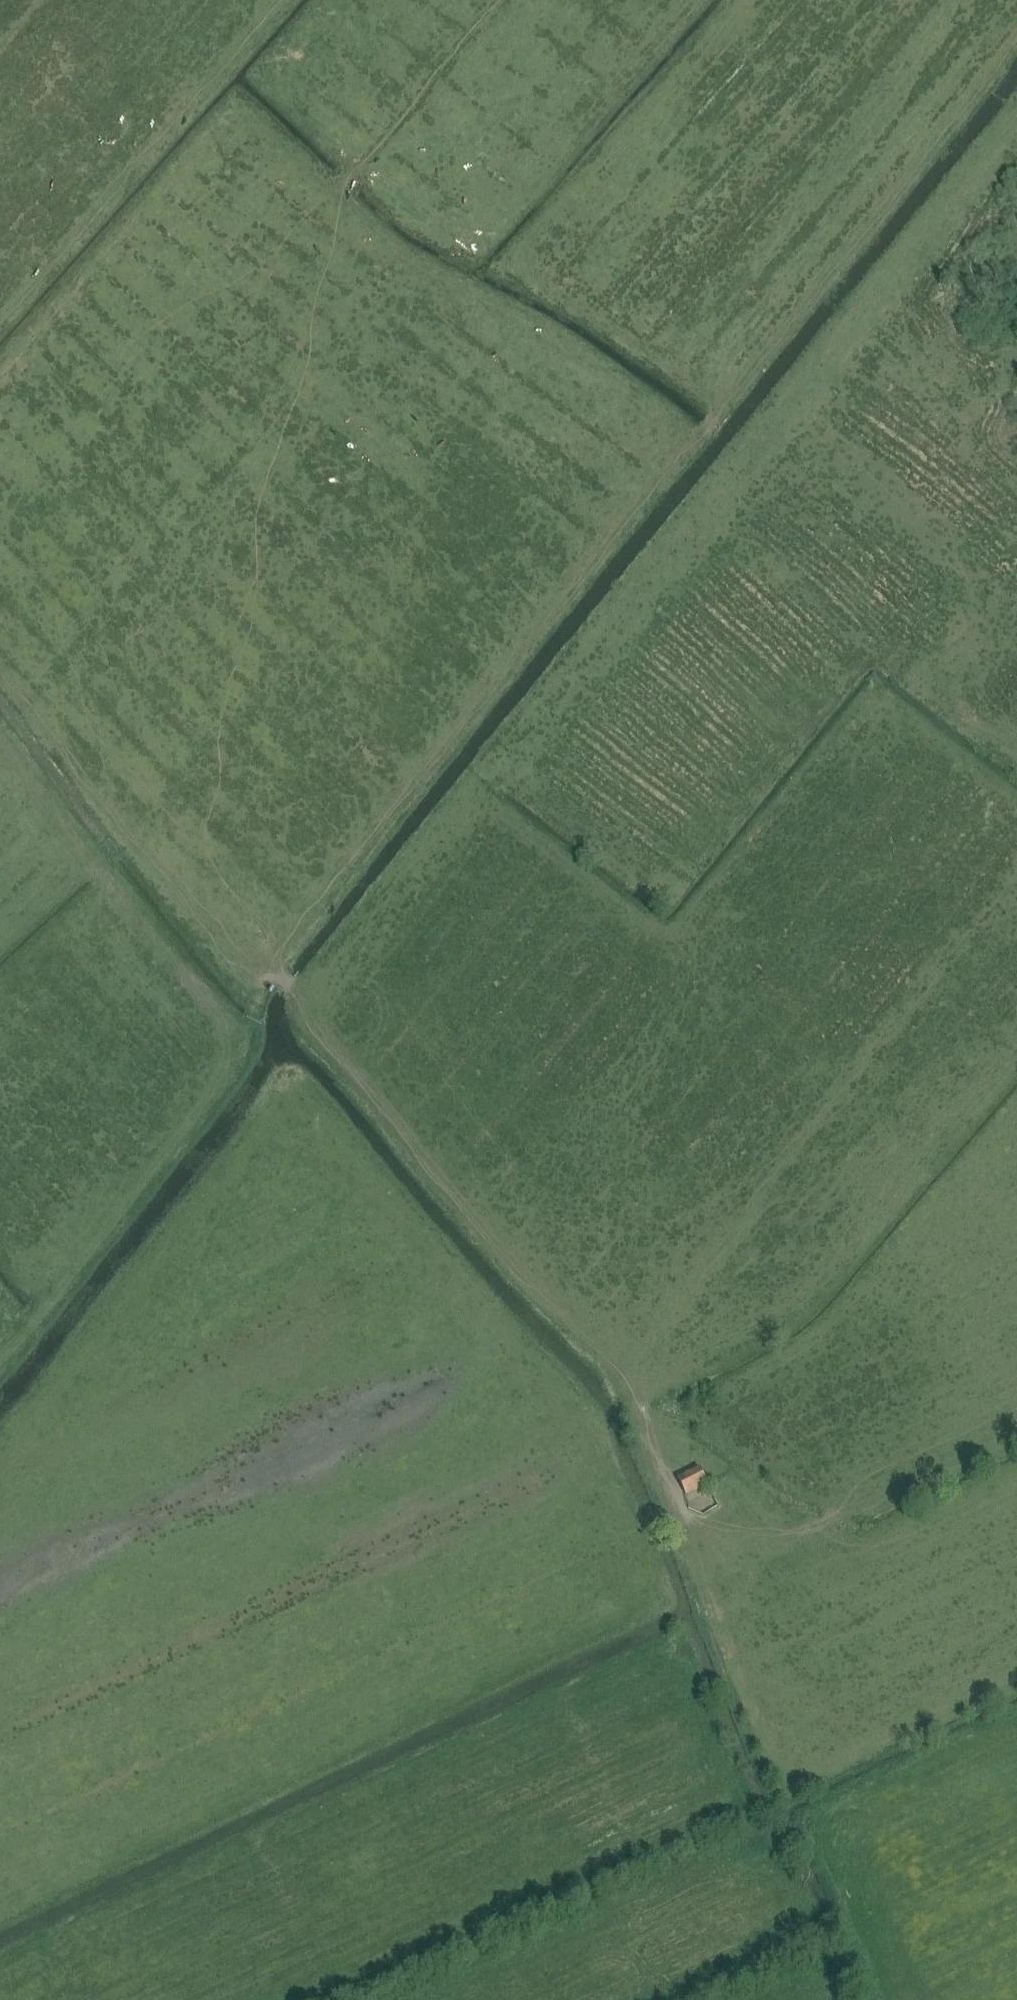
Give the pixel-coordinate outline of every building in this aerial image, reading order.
[(686,1494),(707,1484),(699,1466),(678,1476),(686,1494)]
